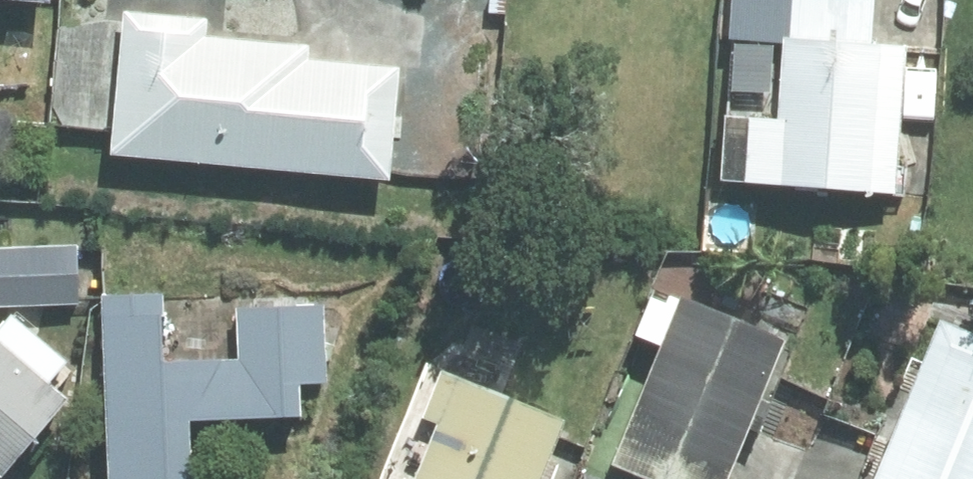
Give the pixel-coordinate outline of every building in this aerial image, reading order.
[(486,8),(505,10),(505,0),(486,0),(486,8)] [(733,6),(766,11),(768,0),(734,0),(733,6)] [(738,166),(889,179),(902,39),(863,35),(866,0),(791,0),(789,29),(779,28),(771,108),(744,105),(738,166)] [(53,16),(44,115),(107,121),(105,141),(383,167),(393,59),(301,50),(302,38),(198,29),(199,11),(121,4),(119,23),(53,16)] [(75,293),(74,240),(0,241),(0,295),(75,293)] [(231,301),(233,346),(159,348),(158,262),(97,264),(102,478),(186,478),(184,403),(290,401),(290,371),(321,370),(318,299),(231,301)] [(608,445),(684,478),(713,478),(741,418),(757,426),(768,402),(752,394),(779,333),(677,286),(608,445)] [(57,381),(44,371),(63,349),(7,303),(3,308),(0,305),(0,450),(57,381)] [(937,312),(859,478),(972,478),(972,329),(937,312)] [(557,411),(452,366),(403,478),(527,478),(557,411)]
